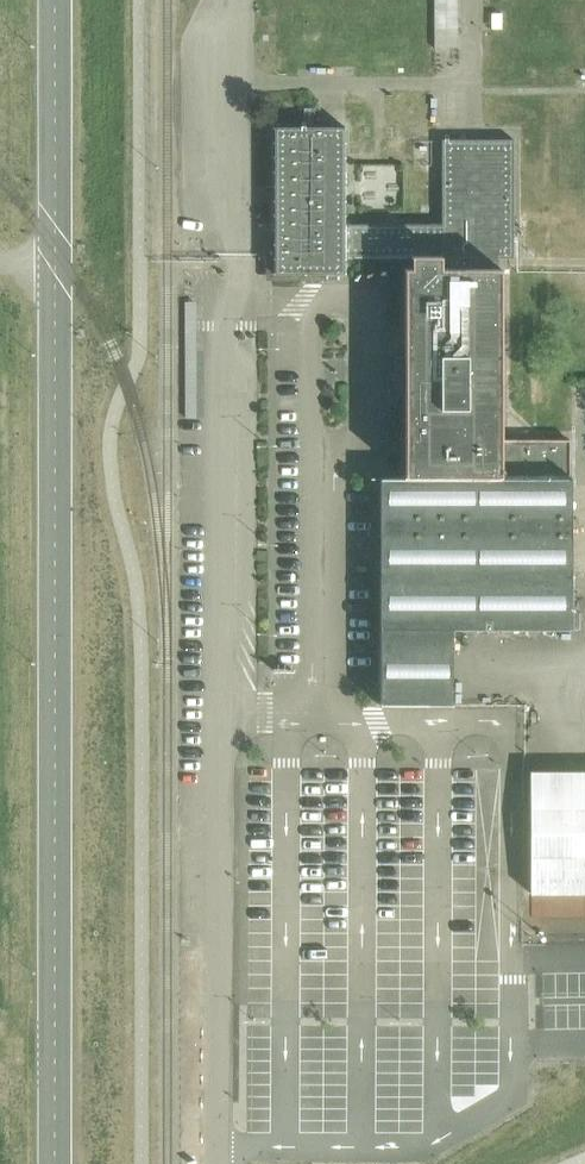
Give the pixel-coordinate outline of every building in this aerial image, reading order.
[(458,0),(434,0),(434,48),(458,48),(458,0)] [(345,257),(412,257),(493,258),(514,258),(514,139),(441,139),(441,224),(345,224),(345,127),(273,127),(273,274),(306,274),(306,279),(319,279),(319,274),(346,274),(345,257)] [(501,440),(501,268),(493,268),(493,258),(412,257),(412,268),(405,268),(405,477),(572,477),(572,440),(501,440)] [(200,287),(190,287),(190,337),(200,338),(200,287)] [(572,477),(405,477),(380,477),(380,706),(453,706),(453,631),(572,631),(572,477)] [(527,893),(584,893),(584,771),(530,771),(527,893)]
